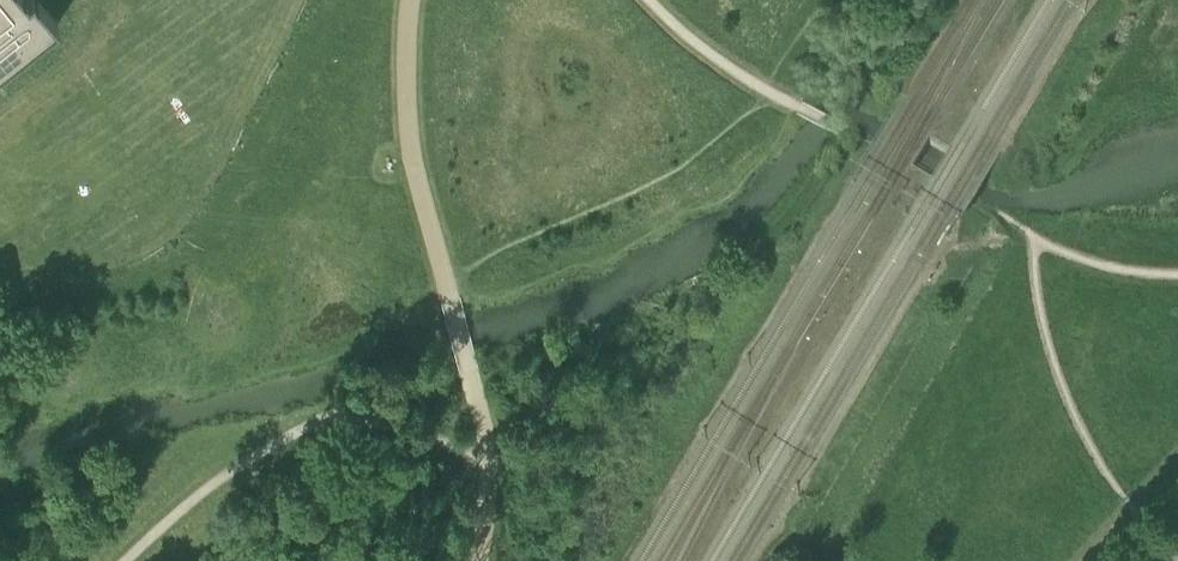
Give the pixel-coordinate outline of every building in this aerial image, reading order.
[(58,23),(38,0),(0,0),(0,68),(58,23)]
